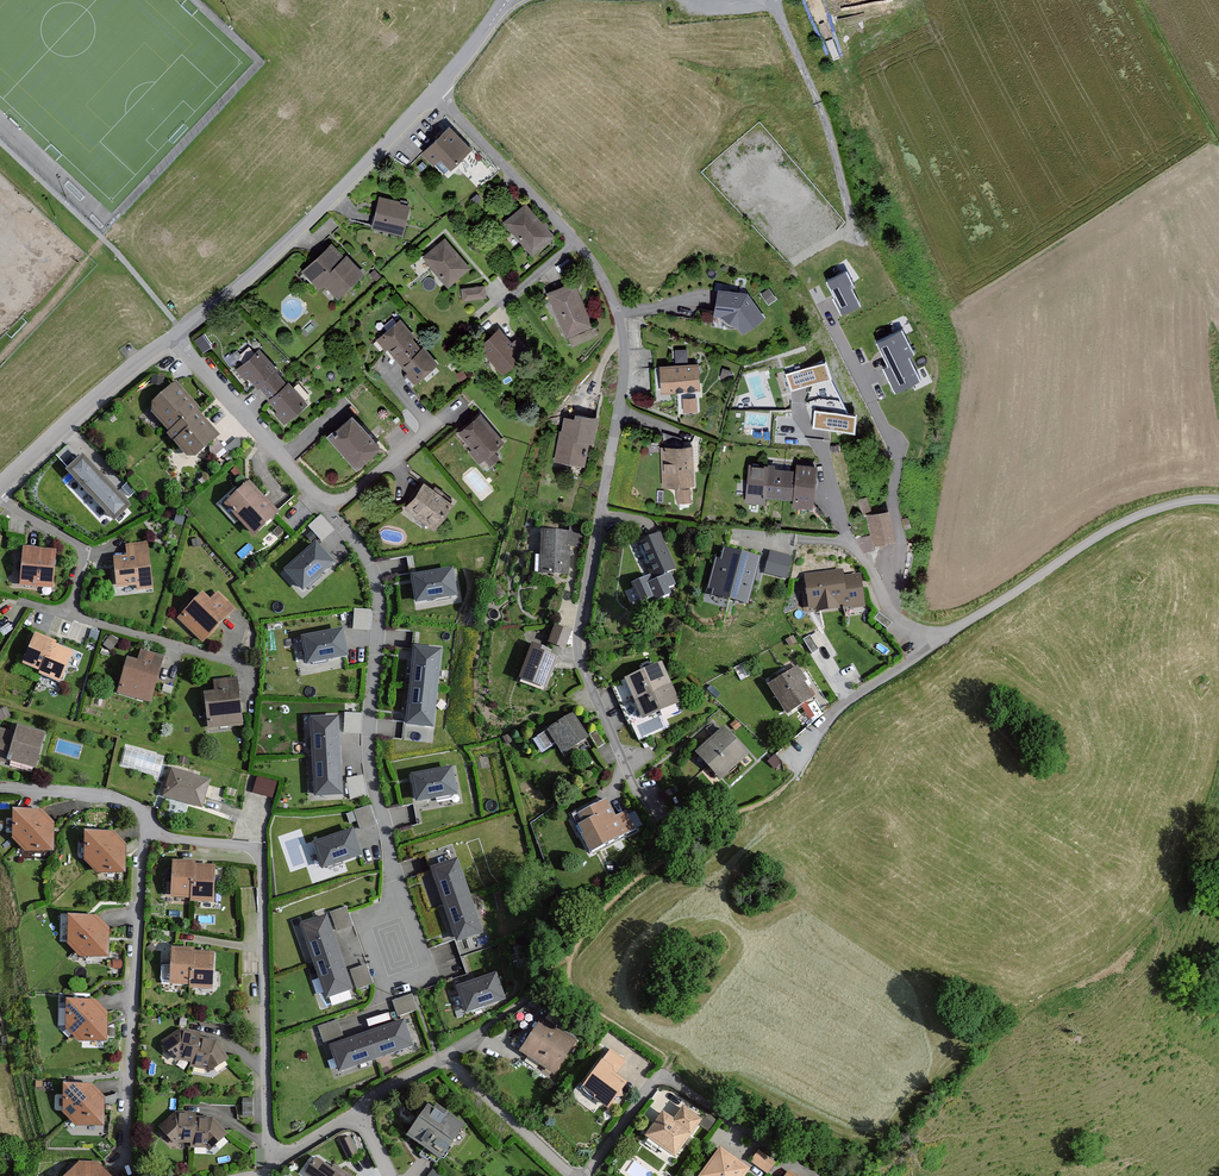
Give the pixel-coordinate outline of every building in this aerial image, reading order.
[(442,121),(413,151),(429,166),(437,159),(445,167),(466,145),(442,121)] [(411,199),(378,192),(371,225),(404,232),(411,199)] [(525,203),(503,222),(532,256),(554,238),(525,203)] [(329,237),(297,267),(319,290),(326,287),(338,300),(365,274),(329,237)] [(445,237),(421,257),(448,290),(472,270),(445,237)] [(834,250),(799,268),(863,394),(920,366),(880,286),(858,298),(834,250)] [(575,281),(546,293),(566,339),(595,327),(575,281)] [(464,298),(488,297),(487,284),(463,285),(464,298)] [(746,291),(717,286),(711,315),(720,317),(736,326),(741,332),(763,317),(746,291)] [(397,315),(373,336),(415,385),(439,365),(397,315)] [(523,358),(498,329),(477,347),(503,376),(523,358)] [(689,360),(689,348),(677,348),(677,361),(689,360)] [(309,405),(259,349),(237,369),(246,378),(248,376),(266,396),(263,398),(273,409),(269,412),(283,427),(309,405)] [(825,363),(786,374),(791,392),(830,380),(825,363)] [(699,364),(658,367),(660,393),(701,390),(699,364)] [(199,410),(173,380),(144,406),(166,430),(163,433),(187,460),(215,435),(195,413),(199,410)] [(857,416),(814,410),(812,429),(855,434),(857,416)] [(599,417),(564,411),(554,463),(590,469),(599,417)] [(378,445),(348,413),(324,435),(353,467),(378,445)] [(503,443),(477,413),(455,431),(481,462),(503,443)] [(691,444),(659,447),(662,487),(694,484),(691,444)] [(80,454),(63,470),(111,521),(128,506),(80,454)] [(790,466),(745,463),(743,501),(761,503),(762,495),(788,497),(787,506),(808,508),(812,463),(791,462),(790,466)] [(274,513),(245,480),(221,502),(250,535),(274,513)] [(452,503),(421,481),(403,508),(434,529),(452,503)] [(691,489),(676,490),(677,505),(692,504),(691,489)] [(883,509),(863,514),(871,545),(891,540),(883,509)] [(334,530),(320,514),(308,525),(322,541),(334,530)] [(573,532),(541,530),(538,572),(571,574),(573,532)] [(657,532),(633,542),(650,580),(674,569),(657,532)] [(335,562),(316,541),(281,570),(300,592),(335,562)] [(125,554),(111,556),(113,586),(150,583),(146,542),(124,544),(125,554)] [(51,551),(19,548),(16,586),(48,589),(51,551)] [(789,578),(796,555),(772,549),(765,572),(789,578)] [(731,558),(700,554),(697,581),(728,585),(731,558)] [(452,566),(408,575),(414,603),(458,594),(452,566)] [(840,571),(801,577),(807,612),(862,604),(857,575),(841,577),(840,571)] [(199,592),(176,617),(202,642),(235,609),(216,591),(207,600),(199,592)] [(355,608),(353,629),(371,630),(372,609),(355,608)] [(570,630),(552,624),(546,641),(564,647),(570,630)] [(341,626),(296,636),(303,666),(347,657),(341,626)] [(812,651),(826,643),(819,630),(805,638),(812,651)] [(52,641),(30,632),(17,664),(35,671),(34,673),(55,682),(67,652),(51,646),(52,641)] [(557,652),(529,642),(516,677),(543,687),(557,652)] [(433,725),(444,646),(415,643),(405,721),(433,725)] [(135,662),(122,659),(114,694),(151,702),(161,656),(138,651),(135,662)] [(658,661),(620,676),(637,718),(675,702),(658,661)] [(796,667),(766,684),(783,714),(813,697),(796,667)] [(214,690),(204,691),(207,728),(244,724),(239,674),(213,677),(214,690)] [(345,732),(361,733),(362,712),(346,712),(345,732)] [(588,736),(573,712),(535,736),(545,750),(556,743),(562,752),(588,736)] [(337,716),(305,717),(308,797),(339,796),(337,716)] [(0,735),(0,761),(1,758),(31,767),(40,733),(11,725),(8,737),(0,735)] [(724,725),(690,751),(713,781),(747,755),(724,725)] [(343,766),(352,798),(368,793),(357,754),(349,756),(351,764),(343,766)] [(208,776),(169,766),(161,796),(200,807),(208,776)] [(451,766),(406,776),(412,803),(457,793),(451,766)] [(276,782),(253,776),(249,793),(272,799),(276,782)] [(603,799),(570,815),(588,851),(636,827),(627,809),(612,817),(603,799)] [(371,805),(355,809),(360,828),(376,824),(371,805)] [(35,811),(2,809),(4,839),(18,852),(43,852),(48,825),(35,811)] [(351,829),(308,844),(317,870),(360,855),(351,829)] [(110,831),(77,830),(79,860),(93,872),(118,872),(123,845),(110,831)] [(460,855),(427,867),(452,938),(486,926),(460,855)] [(190,865),(165,865),(166,899),(185,899),(185,902),(207,901),(207,870),(190,870),(190,865)] [(92,915),(58,914),(60,944),(74,956),(100,956),(105,929),(92,915)] [(327,916),(295,927),(321,1002),(353,991),(327,916)] [(188,951),(164,950),(163,984),(183,985),(182,987),(205,988),(205,957),(188,956),(188,951)] [(500,971),(455,988),(465,1014),(510,997),(500,971)] [(399,1015),(420,1008),(415,992),(394,999),(399,1015)] [(87,999),(54,997),(56,1027),(70,1040),(96,1040),(100,1013),(87,999)] [(318,1026),(323,1041),(344,1034),(338,1018),(318,1026)] [(405,1018),(323,1048),(333,1072),(414,1042),(405,1018)] [(574,1042),(540,1019),(518,1051),(552,1074),(574,1042)] [(201,1033),(173,1028),(158,1043),(167,1061),(186,1062),(185,1067),(201,1068),(203,1072),(223,1059),(214,1039),(200,1039),(201,1033)] [(626,1060),(610,1047),(577,1085),(603,1106),(624,1082),(614,1073),(626,1060)] [(87,1084),(53,1082),(55,1112),(69,1125),(95,1125),(99,1098),(87,1084)] [(425,1099),(401,1135),(435,1159),(460,1123),(425,1099)] [(660,1109),(641,1135),(670,1157),(699,1119),(681,1105),(671,1117),(660,1109)] [(199,1115),(171,1113),(157,1129),(168,1146),(186,1145),(186,1150),(202,1150),(204,1154),(223,1139),(212,1120),(199,1121),(199,1115)] [(350,1137),(340,1142),(348,1159),(358,1155),(350,1137)] [(694,1175),(739,1175),(745,1168),(717,1146),(694,1175)] [(773,1162),(756,1150),(748,1161),(765,1173),(773,1162)] [(315,1154),(301,1174),(304,1175),(347,1175),(315,1154)] [(57,1175),(108,1175),(96,1162),(74,1162),(57,1175)]
